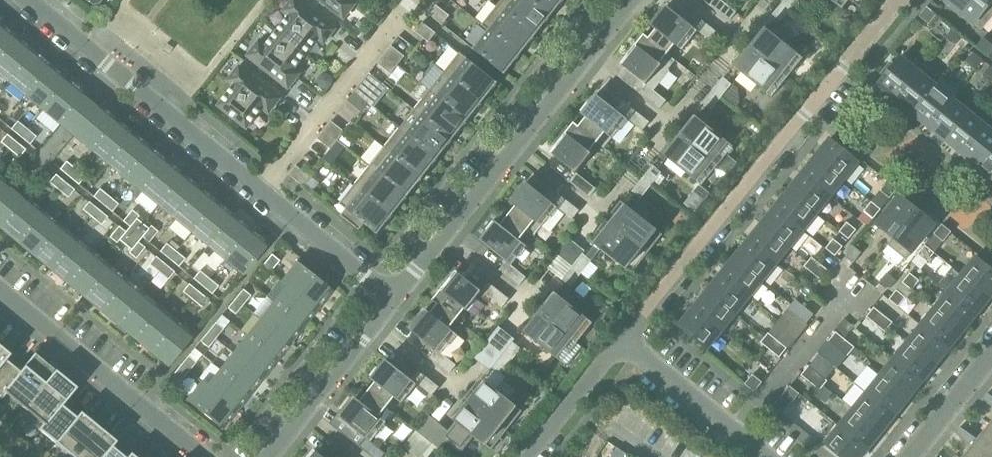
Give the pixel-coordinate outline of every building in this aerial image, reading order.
[(278,31),(305,53),(318,38),(324,43),(334,29),(297,0),(292,0),(284,11),(290,16),(278,31)] [(344,18),(354,4),(349,0),(321,0),(344,18)] [(497,6),(535,36),(550,17),(528,0),(501,0),(497,6)] [(550,17),(564,0),(528,0),(550,17)] [(736,13),(720,0),(714,0),(710,5),(729,21),(736,13)] [(782,2),(791,9),(798,0),(784,0),(782,2)] [(849,0),(830,0),(836,5),(836,4),(842,9),(849,0)] [(991,17),(991,9),(981,0),(947,0),(946,1),(982,30),(991,17)] [(991,9),(991,0),(981,0),(991,9)] [(791,9),(782,2),(772,15),(781,22),(791,9)] [(442,25),(450,16),(436,5),(429,14),(442,25)] [(481,25),(488,30),(488,29),(520,55),(535,36),(497,6),(481,25)] [(712,43),(719,34),(699,18),(692,27),(666,6),(651,25),(656,29),(649,38),(648,39),(667,54),(675,45),(677,46),(682,50),(697,31),(712,43)] [(929,24),(936,15),(927,7),(919,16),(929,24)] [(354,27),(360,32),(365,25),(359,20),(354,27)] [(429,42),(436,33),(422,22),(415,31),(429,42)] [(18,37),(2,23),(0,25),(0,59),(18,37)] [(765,28),(750,48),(768,63),(787,77),(802,58),(797,54),(797,53),(784,43),(765,28)] [(955,45),(962,36),(953,28),(945,38),(955,45)] [(505,74),(520,55),(488,29),(488,30),(473,49),(505,74)] [(293,69),(305,53),(278,31),(265,47),(259,42),(248,55),(288,87),(299,74),(293,69)] [(667,54),(648,39),(649,38),(644,34),(620,64),(646,85),(662,65),(660,64),(667,54)] [(9,82),(35,51),(18,37),(0,59),(0,75),(9,82)] [(167,44),(163,49),(169,53),(173,48),(167,44)] [(391,45),(384,54),(398,65),(405,56),(391,45)] [(787,77),(768,63),(750,48),(734,67),(753,82),(766,93),(766,92),(771,96),(787,77)] [(26,96),(52,64),(35,51),(9,82),(26,96)] [(460,52),(444,72),(483,102),(498,83),(460,52)] [(975,69),(983,60),(973,52),(966,62),(975,69)] [(398,65),(384,54),(377,63),(391,74),(398,65)] [(878,85),(895,99),(918,71),(901,57),(895,65),(891,61),(880,75),(884,78),(878,85)] [(26,96),(43,110),(68,78),(52,64),(26,96)] [(924,64),(918,71),(895,99),(912,113),(941,77),(924,64)] [(991,83),(991,68),(990,66),(982,75),(991,83)] [(269,112),(279,99),(239,67),(229,80),(235,85),(219,105),(246,127),(262,107),(269,112)] [(483,102),(444,72),(429,90),(468,121),(483,102)] [(327,74),(322,75),(319,79),(319,85),(324,88),(329,87),(332,83),(332,77),(327,74)] [(722,77),(712,90),(721,97),(731,84),(722,77)] [(929,126),(952,98),(952,99),(958,91),(941,77),(912,113),(929,126)] [(68,78),(43,110),(60,124),(86,93),(68,78)] [(361,83),(354,92),(368,103),(375,94),(361,83)] [(659,109),(666,100),(646,85),(640,93),(659,109)] [(468,121),(429,90),(415,109),(453,139),(468,121)] [(721,97),(712,90),(702,103),(711,110),(721,97)] [(368,103),(354,92),(347,101),(361,111),(368,103)] [(579,126),(578,127),(597,142),(605,132),(612,138),(627,118),(642,130),(649,122),(629,106),(622,115),(596,94),(589,104),(587,102),(580,110),(582,112),(581,114),(586,117),(579,126)] [(946,140),(968,112),(952,99),(952,98),(929,126),(946,140)] [(91,150),(117,118),(99,103),(73,135),(91,150)] [(415,109),(400,128),(438,158),(453,139),(415,109)] [(946,140),(962,154),(983,128),(985,125),(968,112),(946,140)] [(695,116),(680,136),(717,165),(729,175),(738,164),(720,150),(727,141),(695,116)] [(991,117),(985,125),(983,128),(962,154),(979,167),(991,151),(991,118),(991,117)] [(91,150),(108,163),(134,132),(117,118),(91,150)] [(11,129),(20,137),(27,129),(17,121),(11,129)] [(331,121),(324,130),(338,140),(345,132),(331,121)] [(590,152),(597,142),(578,127),(579,126),(574,122),(550,152),(576,173),(592,153),(590,152)] [(400,128),(385,147),(423,177),(438,158),(400,128)] [(20,137),(30,144),(36,137),(27,129),(20,137)] [(338,140),(324,130),(317,138),(331,149),(338,140)] [(125,177),(151,146),(134,132),(108,163),(125,177)] [(10,150),(16,142),(7,134),(0,142),(10,150)] [(701,185),(717,165),(680,136),(664,155),(696,181),(696,180),(701,185)] [(830,139),(816,157),(844,179),(858,162),(830,139)] [(10,150),(19,157),(25,149),(16,142),(10,150)] [(125,177),(141,191),(167,159),(151,146),(125,177)] [(385,147),(370,165),(408,196),(423,177),(385,147)] [(991,178),(991,151),(979,167),(991,178)] [(816,157),(802,173),(830,196),(844,179),(816,157)] [(158,205),(184,173),(167,159),(141,191),(158,205)] [(59,169),(69,177),(76,169),(66,161),(59,169)] [(302,185),(309,176),(296,165),(289,174),(302,185)] [(370,165),(355,184),(393,215),(408,196),(370,165)] [(653,165),(642,178),(651,185),(661,172),(653,165)] [(69,177),(78,185),(85,177),(76,169),(69,177)] [(158,205),(175,218),(201,187),(184,173),(158,205)] [(596,188),(576,173),(570,181),(589,197),(596,188)] [(802,173),(789,190),(817,213),(830,196),(802,173)] [(49,182),(58,190),(65,182),(55,174),(49,182)] [(11,184),(0,175),(0,197),(11,184)] [(651,185),(642,178),(632,191),(641,198),(651,185)] [(890,198),(898,188),(888,181),(880,190),(890,198)] [(58,190),(68,197),(74,190),(65,182),(58,190)] [(508,215),(527,230),(527,231),(534,236),(544,223),(557,207),(572,219),(579,210),(559,194),(552,203),(526,182),(511,202),(516,206),(508,215)] [(393,215),(355,184),(339,204),(346,209),(340,215),(359,230),(364,224),(378,234),(393,215)] [(192,232),(217,200),(201,187),(175,218),(192,232)] [(93,197),(102,204),(109,196),(99,189),(93,197)] [(789,190),(775,207),(803,230),(817,213),(789,190)] [(17,241),(42,209),(24,195),(0,224),(0,227),(17,241)] [(102,204),(112,212),(118,204),(109,196),(102,204)] [(908,220),(917,210),(900,196),(877,224),(894,237),(894,238),(908,220)] [(192,232),(208,246),(234,214),(217,200),(192,232)] [(82,210),(92,217),(98,209),(89,202),(82,210)] [(873,219),(881,209),(872,202),(864,211),(873,219)] [(625,204),(610,224),(647,253),(662,234),(657,230),(657,229),(625,204)] [(775,207),(762,224),(790,247),(803,230),(775,207)] [(33,255),(59,223),(42,209),(17,241),(33,255)] [(92,217),(101,225),(107,217),(98,209),(92,217)] [(130,227),(136,219),(139,216),(131,210),(122,221),(130,227)] [(935,224),(917,210),(908,220),(894,238),(894,237),(888,245),(906,259),(935,224)] [(208,246),(225,259),(251,228),(234,214),(208,246)] [(520,240),(527,231),(527,230),(508,215),(500,225),(496,221),(494,223),(493,221),(486,229),(488,231),(480,240),(506,261),(499,270),(519,285),(526,277),(511,265),(526,245),(520,240)] [(148,228),(136,219),(130,227),(125,232),(119,241),(130,250),(137,242),(141,237),(148,228)] [(849,239),(856,230),(847,222),(839,232),(849,239)] [(33,255),(50,268),(76,237),(59,223),(33,255)] [(631,273),(647,253),(610,224),(594,243),(626,269),(626,268),(631,273)] [(762,224),(748,241),(776,263),(790,247),(762,224)] [(944,241),(951,232),(942,224),(934,234),(944,241)] [(141,237),(149,243),(158,231),(151,225),(148,228),(141,237)] [(118,226),(109,238),(116,244),(119,241),(125,232),(118,226)] [(242,274),(268,242),(251,228),(225,259),(242,274)] [(67,282),(92,251),(76,237),(50,268),(67,282)] [(835,256),(843,247),(833,239),(826,248),(835,256)] [(748,241),(734,257),(763,280),(776,263),(748,241)] [(137,242),(130,250),(128,253),(135,259),(144,248),(137,242)] [(159,251),(169,259),(176,251),(166,243),(159,251)] [(853,263),(862,253),(852,245),(846,252),(847,258),(853,263)] [(927,262),(935,253),(925,245),(918,255),(927,262)] [(67,282),(83,296),(109,264),(92,251),(67,282)] [(169,259),(178,267),(185,259),(176,251),(169,259)] [(583,253),(572,266),(581,273),(591,260),(583,253)] [(271,254),(262,265),(270,272),(279,261),(271,254)] [(149,264),(158,272),(165,264),(155,256),(149,264)] [(721,274),(749,297),(763,280),(734,257),(721,274)] [(804,266),(814,274),(821,264),(812,257),(804,266)] [(990,298),(991,295),(991,270),(976,257),(962,275),(990,298)] [(126,278),(109,264),(83,296),(100,309),(126,278)] [(158,272),(168,280),(174,272),(165,264),(158,272)] [(318,310),(332,292),(296,264),(281,283),(286,287),(287,286),(318,310)] [(823,281),(831,272),(821,264),(814,274),(823,281)] [(262,265),(255,275),(263,281),(270,272),(262,265)] [(581,273),(572,266),(562,279),(571,286),(581,273)] [(437,304),(438,303),(457,319),(465,309),(467,311),(482,291),(456,270),(432,300),(437,304)] [(193,279),(203,287),(209,279),(199,271),(193,279)] [(890,288),(896,280),(887,273),(879,283),(885,288),(890,288)] [(912,290),(920,281),(910,273),(903,282),(912,290)] [(707,291),(735,314),(749,297),(721,274),(707,291)] [(962,275),(948,292),(976,314),(990,298),(962,275)] [(100,309),(117,323),(143,292),(126,278),(100,309)] [(203,287),(212,294),(218,286),(209,279),(203,287)] [(489,283),(482,291),(502,307),(509,298),(489,283)] [(182,292),(192,300),(198,292),(189,284),(182,292)] [(286,287),(274,302),(304,326),(318,310),(287,286),(286,287)] [(243,289),(234,299),(243,306),(251,296),(243,289)] [(898,307),(906,297),(897,290),(889,299),(898,307)] [(707,291),(694,308),(722,331),(735,314),(707,291)] [(159,305),(143,292),(117,323),(133,337),(159,305)] [(192,300),(201,307),(208,299),(198,292),(192,300)] [(948,292),(935,308),(963,331),(976,314),(948,292)] [(555,293),(540,312),(571,337),(571,338),(576,342),(592,322),(587,318),(555,293)] [(234,299),(227,308),(235,314),(243,306),(234,299)] [(788,309),(797,316),(805,307),(795,299),(788,309)] [(274,302),(260,319),(291,343),(304,326),(274,302)] [(438,303),(437,304),(430,313),(425,309),(410,328),(436,349),(429,358),(449,373),(456,365),(441,353),(456,334),(451,330),(452,330),(450,328),(457,319),(438,303)] [(133,337),(150,351),(176,319),(159,305),(133,337)] [(807,324),(814,314),(805,307),(797,316),(807,324)] [(867,317),(876,324),(884,315),(874,307),(867,317)] [(722,331),(694,308),(680,325),(708,348),(722,331)] [(921,325),(949,348),(963,331),(935,308),(921,325)] [(788,309),(778,321),(799,337),(808,325),(807,324),(797,316),(788,309)] [(571,338),(571,337),(540,312),(524,332),(556,357),(571,338)] [(885,332),(893,322),(884,315),(876,324),(885,332)] [(168,365),(193,333),(176,319),(150,351),(168,365)] [(260,319),(247,336),(277,360),(291,343),(260,319)] [(215,322),(207,332),(215,339),(223,329),(215,322)] [(908,342),(936,365),(949,348),(921,325),(908,342)] [(207,332),(200,341),(208,348),(215,339),(207,332)] [(828,341),(838,349),(845,340),(836,332),(828,341)] [(761,342),(770,350),(778,340),(768,333),(761,342)] [(247,336),(233,353),(264,377),(277,360),(247,336)] [(780,357),(787,348),(778,340),(770,350),(780,357)] [(847,357),(855,347),(845,340),(838,349),(847,357)] [(512,342),(502,354),(511,361),(521,349),(512,342)] [(908,342),(894,359),(922,382),(936,365),(908,342)] [(180,366),(188,372),(202,355),(194,349),(180,366)] [(44,383),(55,370),(37,356),(34,353),(34,354),(19,372),(20,372),(4,393),(5,393),(23,409),(44,383)] [(233,353),(220,370),(250,394),(264,377),(233,353)] [(511,361),(502,354),(492,367),(494,369),(501,374),(511,361)] [(820,390),(828,381),(826,379),(829,375),(839,383),(846,375),(819,354),(809,366),(818,373),(811,383),(820,390)] [(4,359),(0,363),(0,398),(1,399),(5,393),(4,393),(20,372),(19,372),(4,359)] [(375,382),(368,391),(387,407),(395,397),(402,402),(417,383),(432,395),(439,386),(419,371),(412,379),(386,359),(378,369),(376,367),(370,375),(372,377),(371,378),(375,382)] [(894,359),(880,376),(909,398),(922,382),(894,359)] [(179,383),(188,372),(180,366),(171,376),(179,383)] [(801,375),(811,383),(818,373),(809,366),(801,375)] [(470,400),(507,430),(522,410),(517,406),(496,390),(506,377),(501,374),(494,369),(485,381),(470,400)] [(75,388),(72,385),(55,370),(44,383),(23,409),(42,424),(43,425),(60,405),(61,406),(75,388)] [(237,411),(250,394),(220,370),(208,386),(207,387),(237,411)] [(754,392),(762,382),(753,375),(745,384),(754,392)] [(867,392),(895,415),(909,398),(880,376),(867,392)] [(237,411),(207,387),(208,386),(203,382),(187,401),(223,429),(237,411)] [(368,391),(360,401),(355,397),(340,417),(366,437),(359,446),(374,456),(383,456),(386,453),(371,441),(386,422),(381,418),(380,416),(387,407),(368,391)] [(853,409),(881,432),(895,415),(867,392),(853,409)] [(987,393),(983,399),(991,406),(991,396),(987,393)] [(782,414),(790,405),(781,397),(773,407),(782,414)] [(491,449),(507,430),(470,400),(454,420),(486,445),(491,449)] [(43,425),(42,424),(37,429),(55,444),(76,418),(61,406),(60,405),(43,425)] [(853,409),(840,426),(868,449),(881,432),(853,409)] [(72,456),(93,432),(76,418),(55,444),(72,456)] [(840,426),(825,443),(842,456),(861,456),(868,449),(840,426)] [(987,426),(977,439),(969,434),(967,437),(964,440),(971,447),(974,443),(991,456),(991,430),(987,426)] [(967,437),(969,434),(960,427),(955,432),(964,440),(967,437)] [(442,430),(432,442),(441,449),(451,436),(442,430)] [(72,456),(100,456),(109,446),(93,432),(72,456)] [(432,442),(422,455),(424,456),(435,456),(441,449),(432,442)] [(971,447),(962,456),(991,456),(974,443),(971,447)] [(109,446),(100,456),(123,456),(109,446)]
